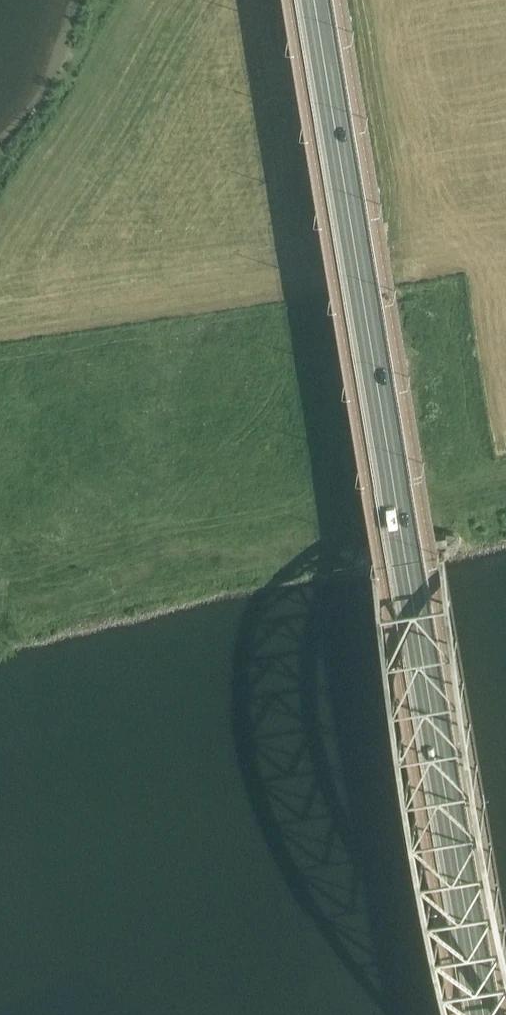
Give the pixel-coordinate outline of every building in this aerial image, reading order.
[(448,523),(364,536),(361,538),(358,541),(357,544),(356,547),(357,551),(359,554),(361,556),(364,558),(368,558),(452,544),(455,543),(457,540),(459,537),(459,534),(459,531),(457,528),(455,525),(452,524),(448,523)]
